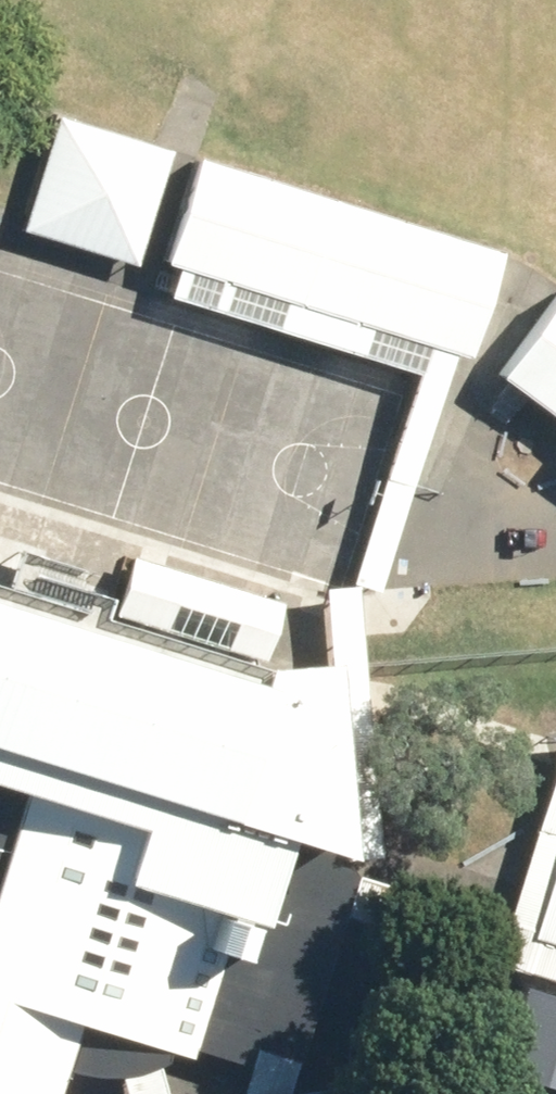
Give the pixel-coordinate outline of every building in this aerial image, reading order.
[(160,148),(54,115),(24,212),(18,229),(134,265),(169,151),(160,148)] [(201,159),(191,156),(158,262),(173,267),(450,354),(464,356),(497,251),(201,159)] [(340,855),(343,860),(376,857),(354,586),(375,593),(450,354),(173,267),(163,297),(414,374),(410,386),(348,585),(335,586),(320,587),(325,659),(340,855)] [(494,376),(504,383),(555,420),(555,291),(494,376)] [(504,383),(486,407),(555,457),(555,420),(504,383)] [(24,794),(0,871),(0,1093),(57,1093),(64,1072),(114,1072),(137,1073),(156,1065),(162,1063),(165,1052),(185,1058),(188,1051),(244,1067),(288,1080),(293,1081),(340,917),(352,877),(343,860),(340,855),(325,659),(261,664),(280,604),(129,557),(105,635),(0,603),(0,787),(24,794)] [(554,764),(505,921),(352,877),(340,917),(555,981),(555,946),(529,937),(555,850),(555,738),(551,739),(554,764)] [(529,937),(555,946),(555,850),(529,937)] [(121,1093),(164,1093),(156,1065),(137,1073),(114,1072),(121,1093)] [(244,1067),(237,1093),(279,1093),(284,1093),(288,1080),(244,1067)]
